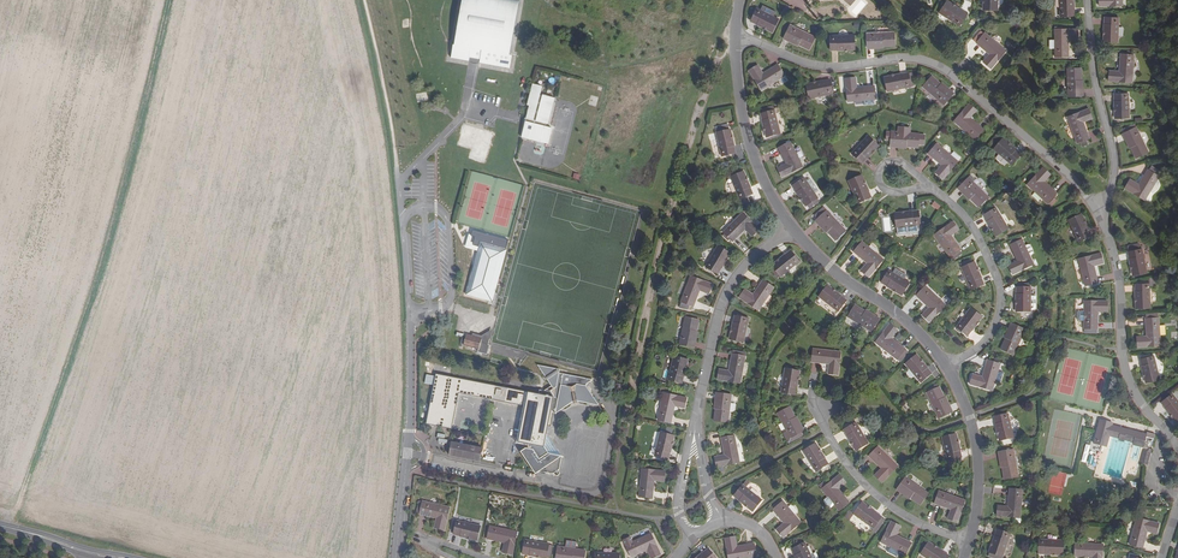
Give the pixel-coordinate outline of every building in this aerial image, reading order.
[(452,53),(467,56),(469,57),(470,53),(480,55),(480,58),(481,59),(509,64),(511,51),(509,51),(519,0),(463,0),(455,41),(454,41),(452,53)] [(967,14),(946,0),(939,13),(959,26),(967,14)] [(982,10),(997,10),(997,0),(983,0),(982,10)] [(1060,17),(1074,16),(1073,0),(1059,0),(1060,17)] [(750,22),(772,32),(778,19),(756,8),(750,22)] [(1118,18),(1103,17),(1103,42),(1118,42),(1118,18)] [(784,37),(793,42),(794,39),(810,47),(814,37),(790,25),(784,37)] [(1072,35),(1072,39),(1078,39),(1078,29),(1055,29),(1055,57),(1068,57),(1068,39),(1068,35),(1072,35)] [(980,31),(975,38),(978,40),(976,43),(989,54),(992,56),(989,59),(987,57),(983,62),(991,68),(1006,51),(985,33),(984,34),(980,31)] [(866,33),(867,45),(884,44),(885,47),(895,46),(894,32),(866,33)] [(854,35),(830,36),(831,51),(854,50),(854,35)] [(794,39),(793,42),(808,49),(810,47),(794,39)] [(1134,55),(1120,54),(1119,71),(1109,70),(1108,81),(1132,83),(1134,55)] [(749,71),(761,91),(785,76),(778,65),(763,73),(757,65),(749,71)] [(1068,96),(1079,96),(1078,78),(1081,78),(1080,68),(1067,68),(1068,96)] [(909,76),(908,73),(884,78),(887,92),(909,88),(911,87),(914,86),(912,76),(909,76)] [(938,85),(939,83),(932,77),(923,87),(944,105),(951,96),(938,85)] [(853,84),(856,84),(855,78),(845,79),(847,102),(875,99),(874,86),(857,88),(853,88),(853,84)] [(829,79),(806,84),(809,99),(832,94),(829,79)] [(953,94),(939,83),(938,85),(951,96),(953,94)] [(530,107),(522,138),(549,145),(553,129),(546,127),(547,125),(548,125),(555,99),(542,96),(542,97),(540,97),(542,87),(534,85),(532,96),(530,95),(527,106),(530,107)] [(1129,118),(1128,94),(1113,94),(1114,118),(1129,118)] [(953,121),(974,140),(983,130),(970,118),(977,111),(969,104),(953,121)] [(1089,138),(1083,122),(1081,118),(1085,117),(1086,120),(1092,118),(1088,109),(1066,117),(1076,143),(1089,138)] [(760,114),(766,138),(780,134),(774,110),(760,114)] [(1133,148),(1131,149),(1136,158),(1148,152),(1136,127),(1126,132),(1133,148)] [(716,133),(721,156),(736,153),(730,129),(716,133)] [(1133,148),(1126,132),(1123,133),(1131,149),(1133,148)] [(908,147),(918,148),(918,145),(922,146),(922,138),(919,137),(919,135),(904,134),(891,133),(890,143),(908,144),(908,147)] [(851,154),(862,164),(879,146),(868,136),(851,154)] [(1021,154),(1003,139),(993,150),(1012,166),(1021,154)] [(777,168),(782,178),(802,167),(790,142),(778,148),(786,164),(777,168)] [(957,162),(950,155),(936,144),(928,154),(941,165),(935,173),(943,180),(958,162),(957,162)] [(953,152),(950,155),(957,162),(960,158),(953,152)] [(1027,185),(1047,204),(1056,194),(1044,182),(1050,175),(1043,168),(1027,185)] [(1160,172),(1152,168),(1150,171),(1148,170),(1147,170),(1138,185),(1130,179),(1125,188),(1144,200),(1149,192),(1156,182),(1159,177),(1158,176),(1157,176),(1160,172)] [(730,177),(739,200),(753,194),(744,172),(730,177)] [(861,175),(848,181),(858,204),(871,198),(861,175)] [(806,206),(808,208),(819,201),(804,178),(792,186),(805,206),(806,206)] [(959,187),(966,195),(967,193),(980,206),(988,198),(968,178),(959,187)] [(1158,183),(1156,182),(1149,192),(1152,194),(1157,189),(1159,186),(1158,183)] [(967,193),(966,195),(978,207),(980,206),(967,193)] [(934,201),(931,205),(938,210),(940,205),(934,201)] [(983,216),(996,236),(1008,229),(996,208),(983,216)] [(830,231),(828,233),(835,240),(845,231),(826,211),(817,219),(830,231)] [(896,228),(902,227),(917,226),(920,225),(918,211),(895,213),(896,228)] [(726,239),(728,238),(729,239),(732,242),(745,229),(747,227),(750,229),(748,232),(752,236),(759,229),(743,213),(723,233),(725,234),(723,236),(726,239)] [(1068,221),(1079,243),(1092,236),(1081,215),(1068,221)] [(885,231),(891,230),(889,217),(883,218),(885,231)] [(830,231),(817,219),(816,221),(828,233),(830,231)] [(952,260),(960,255),(958,252),(959,251),(961,250),(951,236),(959,230),(953,222),(934,235),(952,260)] [(917,226),(902,227),(902,232),(904,233),(907,233),(907,234),(909,235),(912,235),(913,233),(913,232),(916,232),(917,230),(917,226)] [(505,245),(478,237),(463,292),(490,299),(505,245)] [(1021,237),(1012,241),(1013,244),(1010,245),(1017,261),(1008,265),(1012,275),(1034,265),(1021,237)] [(456,249),(459,258),(463,257),(467,256),(464,247),(465,246),(462,239),(458,241),(460,247),(456,249)] [(860,271),(868,278),(883,260),(862,242),(853,252),(867,263),(860,271)] [(705,267),(718,274),(730,253),(718,246),(705,267)] [(1142,249),(1128,252),(1132,276),(1147,273),(1142,249)] [(771,265),(780,277),(799,262),(790,250),(771,265)] [(1103,264),(1101,253),(1078,259),(1085,286),(1098,283),(1094,266),(1103,264)] [(975,262),(961,268),(970,290),(984,284),(975,262)] [(882,280),(881,283),(901,296),(909,283),(888,271),(887,273),(883,271),(879,278),(882,280)] [(693,307),(700,291),(701,288),(704,289),(703,292),(709,294),(712,284),(691,276),(681,302),(693,307)] [(774,288),(763,280),(753,295),(745,289),(739,298),(758,311),(774,288)] [(1030,306),(1030,296),(1030,287),(1027,287),(1027,283),(1020,284),(1020,287),(1016,287),(1016,311),(1030,312),(1030,306)] [(916,291),(918,293),(916,296),(929,308),(922,315),(929,322),(945,305),(923,284),(916,291)] [(1149,284),(1134,284),(1135,308),(1150,308),(1149,284)] [(846,300),(827,285),(818,297),(838,312),(846,300)] [(1107,301),(1084,301),(1084,329),(1097,329),(1097,312),(1107,312),(1107,301)] [(862,312),(863,310),(855,305),(847,317),(871,331),(877,322),(862,312)] [(971,308),(956,328),(968,336),(982,317),(971,308)] [(878,320),(863,310),(862,312),(877,322),(878,320)] [(749,318),(734,315),(729,339),(744,342),(749,318)] [(679,345),(690,347),(694,330),(696,330),(698,320),(685,318),(679,345)] [(1159,318),(1145,319),(1146,336),(1137,337),(1137,347),(1160,345),(1159,318)] [(903,352),(905,349),(891,339),(897,330),(889,324),(875,342),(900,362),(906,354),(903,352)] [(1012,324),(1005,340),(1007,342),(1015,325),(1012,324)] [(1007,342),(1005,340),(1001,350),(1013,355),(1024,330),(1015,325),(1007,342)] [(472,333),(471,336),(481,338),(482,337),(483,337),(484,334),(491,336),(493,329),(472,333)] [(481,338),(471,336),(466,334),(463,345),(479,350),(478,353),(487,355),(490,346),(488,345),(491,336),(484,334),(483,337),(482,337),(481,338)] [(832,368),(829,367),(828,374),(838,375),(840,352),(813,349),(811,362),(829,364),(832,364),(832,368)] [(735,355),(732,354),(729,371),(719,369),(717,380),(740,384),(745,356),(744,356),(745,353),(735,351),(735,355)] [(905,364),(921,382),(932,373),(916,355),(905,364)] [(1153,356),(1139,359),(1145,383),(1160,379),(1153,356)] [(673,357),(668,380),(682,384),(688,360),(673,357)] [(1000,364),(987,361),(982,377),(973,374),(970,385),(992,391),(1000,364)] [(559,373),(560,369),(537,365),(547,379),(589,390),(586,386),(586,385),(586,384),(593,380),(563,374),(562,375),(559,374),(559,373)] [(781,393),(795,395),(800,371),(785,369),(781,393)] [(452,429),(457,402),(454,402),(454,400),(457,400),(458,393),(495,400),(524,406),(526,406),(523,419),(548,423),(549,418),(554,397),(558,397),(557,404),(560,410),(573,401),(576,401),(599,405),(592,395),(591,394),(589,390),(547,379),(551,386),(544,391),(539,390),(539,394),(436,374),(435,376),(426,375),(425,383),(434,385),(426,424),(452,429)] [(938,418),(948,413),(941,397),(943,396),(939,387),(926,393),(938,418)] [(671,423),(674,406),(675,403),(679,403),(678,407),(684,408),(686,398),(664,393),(658,420),(671,423)] [(731,395),(720,394),(717,411),(715,411),(714,421),(727,422),(731,395)] [(1173,394),(1161,403),(1176,422),(1177,420),(1177,401),(1173,394)] [(941,397),(948,413),(950,412),(943,396),(941,397)] [(549,418),(560,410),(557,404),(558,397),(554,397),(549,418)] [(787,443),(798,437),(797,434),(800,433),(792,417),(794,416),(789,407),(777,414),(786,432),(783,433),(787,443)] [(1007,414),(993,418),(999,441),(1013,437),(1007,414)] [(792,417),(800,433),(802,432),(794,416),(792,417)] [(522,424),(522,423),(518,442),(524,443),(528,444),(528,448),(526,448),(522,451),(521,452),(534,471),(538,472),(540,471),(553,473),(554,473),(555,474),(556,475),(558,475),(559,474),(559,472),(558,470),(559,469),(562,456),(546,434),(548,423),(523,419),(522,424)] [(1112,428),(1112,425),(1113,423),(1100,420),(1095,439),(1108,443),(1109,436),(1111,437),(1131,442),(1134,442),(1133,445),(1134,445),(1141,447),(1143,448),(1143,446),(1146,447),(1151,448),(1155,435),(1147,433),(1146,435),(1137,432),(1136,435),(1127,432),(1127,429),(1122,428),(1121,431),(1112,428)] [(843,430),(855,451),(868,443),(856,423),(843,430)] [(674,436),(660,433),(654,456),(669,459),(674,436)] [(942,438),(947,461),(961,457),(956,434),(942,438)] [(734,435),(721,438),(724,455),(714,457),(716,467),(739,462),(734,435)] [(482,448),(452,443),(449,455),(479,461),(482,448)] [(803,451),(816,472),(828,464),(815,443),(803,451)] [(881,473),(878,471),(874,476),(881,483),(897,466),(877,447),(868,456),(881,468),(883,470),(881,473)] [(1013,450),(1001,451),(1004,469),(1002,469),(1003,479),(1017,477),(1013,450)] [(1140,463),(1144,464),(1147,465),(1151,450),(1149,450),(1148,453),(1145,452),(1143,452),(1140,463)] [(652,498),(654,480),(654,477),(657,477),(657,481),(663,481),(665,471),(642,469),(639,496),(652,498)] [(827,497),(834,505),(838,511),(849,503),(838,489),(836,486),(838,484),(841,486),(845,483),(839,475),(827,484),(824,481),(818,486),(827,497)] [(905,478),(898,487),(913,497),(912,499),(920,505),(927,494),(905,478)] [(761,500),(742,485),(733,497),(752,512),(761,500)] [(913,497),(898,487),(897,489),(912,499),(913,497)] [(1022,490),(1009,489),(1007,506),(997,505),(997,516),(1020,518),(1022,490)] [(934,503),(951,509),(954,511),(953,514),(950,513),(947,519),(957,522),(965,500),(938,491),(934,503)] [(830,508),(834,505),(827,497),(824,500),(824,502),(825,504),(828,507),(830,508)] [(434,528),(444,530),(449,508),(422,501),(419,514),(436,518),(434,528)] [(782,501),(772,510),(784,523),(776,530),(783,538),(800,522),(782,501)] [(875,530),(881,522),(879,520),(881,517),(881,516),(862,503),(853,514),(875,530)] [(1130,545),(1142,548),(1147,532),(1156,534),(1159,524),(1136,518),(1130,545)] [(453,535),(476,541),(480,526),(456,521),(456,523),(452,523),(451,532),(453,532),(453,535)] [(896,535),(893,534),(894,530),(897,532),(900,526),(891,522),(880,542),(905,555),(911,543),(896,535)] [(487,539),(504,543),(507,543),(507,547),(503,547),(502,553),(512,555),(516,532),(490,526),(487,539)] [(996,529),(989,552),(991,553),(990,556),(995,557),(1001,557),(1002,557),(1003,557),(1010,534),(996,529)] [(631,557),(647,550),(650,557),(653,557),(660,555),(650,533),(625,545),(631,557)] [(736,542),(735,537),(724,539),(727,557),(748,557),(756,557),(753,543),(736,546),(733,547),(732,543),(736,542)] [(542,557),(546,557),(548,544),(525,540),(522,554),(542,557)] [(1039,540),(1038,554),(1062,556),(1063,541),(1039,540)] [(926,557),(947,557),(948,555),(928,542),(920,554),(926,557)] [(804,543),(791,549),(795,557),(812,557),(804,543)] [(1092,557),(1095,557),(1102,557),(1103,544),(1075,543),(1074,556),(1092,557)] [(556,557),(557,557),(584,557),(585,551),(558,547),(556,557)] [(707,548),(696,557),(716,557),(707,548)]
